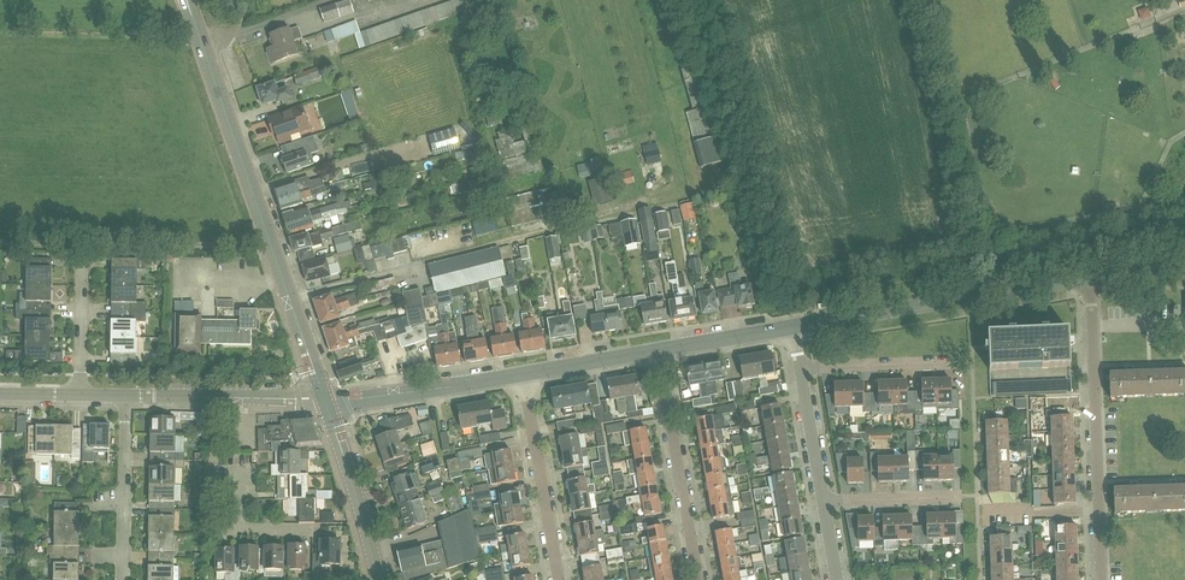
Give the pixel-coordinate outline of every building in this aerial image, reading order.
[(319,8),(324,23),(340,18),(340,17),(354,12),(350,0),(347,0),(336,4),(336,3),(319,8)] [(449,2),(454,16),(460,13),(456,0),(454,0),(449,2)] [(463,0),(456,0),(460,13),(466,11),(463,0)] [(466,11),(473,9),(470,0),(463,0),(466,11)] [(477,0),(470,0),(473,9),(479,7),(477,0)] [(454,16),(449,2),(443,4),(447,18),(454,16)] [(443,4),(436,6),(441,20),(447,18),(443,4)] [(441,20),(436,6),(430,8),(435,22),(441,20)] [(430,8),(424,11),(428,25),(435,22),(430,8)] [(428,25),(424,11),(417,13),(422,27),(428,25)] [(417,13),(411,15),(416,29),(422,27),(417,13)] [(411,15),(405,17),(409,31),(416,29),(411,15)] [(409,31),(405,17),(398,20),(403,34),(409,31)] [(398,20),(392,22),(396,36),(403,34),(398,20)] [(396,36),(392,22),(385,24),(390,38),(396,36)] [(385,24),(379,26),(384,40),(390,38),(385,24)] [(384,40),(379,26),(373,28),(377,43),(384,40)] [(288,29),(270,35),(274,47),(266,49),(271,63),(297,54),(292,41),(302,38),(298,27),(289,30),(288,29)] [(373,28),(366,31),(371,45),(377,43),(373,28)] [(411,34),(413,40),(429,35),(427,28),(411,34)] [(360,33),(365,47),(371,45),(366,31),(360,33)] [(693,110),(686,112),(694,143),(700,168),(722,162),(715,137),(716,137),(707,106),(696,66),(681,70),(685,85),(686,85),(693,110)] [(318,68),(308,72),(294,76),(297,85),(321,77),(318,68)] [(277,102),(291,98),(288,89),(277,92),(274,83),(257,89),(257,90),(256,92),(258,96),(260,98),(262,105),(276,100),(277,102)] [(267,119),(271,131),(273,135),(276,133),(280,144),(291,140),(288,132),(297,129),(298,132),(309,128),(301,107),(267,119)] [(500,110),(485,113),(486,115),(489,128),(503,125),(500,110)] [(521,141),(514,143),(513,137),(514,137),(512,130),(505,132),(495,134),(497,140),(493,141),(503,180),(542,171),(529,117),(516,120),(521,141)] [(429,136),(435,154),(461,146),(455,128),(429,136)] [(314,136),(285,146),(288,156),(281,159),(286,173),(314,164),(310,154),(319,151),(314,136)] [(657,144),(642,148),(647,166),(662,162),(657,144)] [(455,154),(456,159),(472,156),(471,150),(455,154)] [(474,155),(477,166),(484,164),(482,153),(474,155)] [(594,161),(576,166),(579,176),(592,173),(603,170),(600,156),(593,158),(594,161)] [(470,181),(482,178),(484,178),(482,168),(468,171),(470,181)] [(629,171),(616,175),(619,187),(633,183),(629,171)] [(378,172),(368,175),(372,189),(382,187),(378,172)] [(274,191),(277,201),(320,188),(324,186),(322,179),(311,182),(312,184),(310,185),(307,177),(294,181),(295,184),(274,191)] [(469,181),(455,184),(457,194),(471,191),(469,181)] [(320,188),(277,201),(280,211),(302,204),(301,200),(306,199),(326,192),(325,189),(324,186),(320,188)] [(505,203),(503,203),(510,230),(511,230),(556,219),(549,192),(505,203)] [(711,199),(709,202),(710,206),(714,208),(717,207),(719,204),(719,200),(715,198),(711,199)] [(282,215),(285,225),(321,214),(342,210),(352,208),(350,201),(336,204),(319,209),(319,210),(309,213),(307,208),(282,215)] [(691,201),(678,205),(683,221),(695,217),(691,201)] [(650,209),(638,211),(644,243),(646,243),(648,253),(658,251),(652,221),(650,209)] [(321,214),(285,225),(288,236),(313,228),(314,230),(320,228),(318,221),(344,214),(342,210),(321,214)] [(671,211),(673,225),(681,224),(679,210),(671,211)] [(669,233),(666,213),(654,215),(657,235),(669,233)] [(494,216),(475,220),(472,221),(475,235),(497,230),(494,216)] [(620,222),(620,223),(623,237),(624,247),(641,244),(636,219),(620,222)] [(308,235),(290,240),(293,252),(296,252),(299,263),(313,259),(310,248),(320,245),(323,244),(322,240),(331,237),(362,230),(362,228),(360,221),(341,225),(329,229),(307,235),(308,235)] [(612,239),(623,237),(620,223),(609,225),(612,239)] [(601,225),(590,227),(593,240),(604,238),(601,225)] [(581,229),(584,242),(592,241),(590,227),(581,229)] [(334,239),(335,244),(337,253),(354,249),(350,235),(334,239)] [(545,238),(548,257),(558,255),(555,236),(545,238)] [(404,238),(397,240),(401,252),(407,251),(404,238)] [(397,240),(391,242),(394,254),(400,252),(397,240)] [(390,242),(384,244),(387,256),(388,260),(395,258),(390,242)] [(384,244),(377,246),(381,258),(387,256),(384,244)] [(369,245),(361,247),(365,262),(373,260),(370,248),(369,245)] [(377,246),(370,248),(373,260),(381,258),(377,246)] [(520,248),(522,260),(530,259),(528,246),(520,248)] [(434,293),(435,294),(502,277),(506,276),(499,248),(427,266),(433,287),(434,293)] [(688,250),(690,260),(689,260),(691,275),(701,273),(697,249),(688,250)] [(112,268),(112,285),(138,286),(138,260),(137,260),(137,253),(127,253),(127,260),(119,259),(113,259),(112,268)] [(335,263),(334,264),(332,257),(325,259),(301,265),(306,282),(329,276),(329,275),(337,273),(339,271),(337,265),(335,263)] [(26,284),(51,285),(52,267),(45,267),(45,259),(52,259),(52,258),(27,258),(26,284)] [(521,259),(515,260),(518,272),(524,271),(521,259)] [(512,261),(506,262),(509,275),(515,273),(512,261)] [(669,281),(677,280),(676,275),(677,275),(675,261),(665,263),(668,282),(669,281)] [(526,271),(514,274),(516,281),(528,278),(526,271)] [(682,274),(677,275),(676,275),(677,280),(684,319),(695,317),(692,298),(686,299),(682,274)] [(731,289),(717,292),(722,307),(737,304),(738,306),(743,306),(743,307),(745,307),(746,308),(751,307),(751,305),(753,305),(749,286),(744,287),(743,282),(740,282),(739,275),(732,276),(729,276),(731,289)] [(375,282),(377,290),(396,286),(394,278),(375,282)] [(675,300),(669,301),(672,320),(684,319),(677,280),(669,281),(672,283),(675,300)] [(478,291),(485,290),(490,289),(488,281),(476,284),(478,291)] [(648,284),(650,296),(655,324),(667,322),(663,294),(657,295),(655,283),(648,284)] [(698,300),(699,300),(702,315),(717,313),(713,292),(706,293),(705,288),(703,289),(702,283),(695,284),(698,300)] [(19,303),(19,310),(26,310),(51,311),(51,310),(44,310),(44,301),(51,301),(51,285),(26,284),(26,293),(20,293),(19,303)] [(138,286),(112,285),(112,302),(118,302),(118,310),(111,310),(111,311),(146,312),(147,304),(137,304),(138,286)] [(433,287),(425,289),(426,295),(434,293),(433,287)] [(393,291),(395,304),(403,302),(400,289),(393,291)] [(459,297),(457,289),(450,290),(452,298),(459,297)] [(420,290),(402,294),(409,326),(427,322),(425,315),(424,309),(421,298),(421,297),(420,290)] [(437,294),(439,306),(452,303),(449,292),(437,294)] [(608,331),(604,307),(601,292),(596,293),(597,300),(594,301),(597,316),(591,317),(593,334),(608,331)] [(313,302),(313,304),(314,308),(315,309),(317,313),(348,303),(351,302),(358,299),(356,294),(346,297),(333,301),(331,295),(313,301),(313,302)] [(435,294),(421,298),(424,309),(438,306),(435,294)] [(536,297),(538,309),(545,308),(543,296),(536,297)] [(643,326),(655,324),(650,296),(645,297),(646,304),(640,305),(643,326)] [(604,307),(608,331),(622,329),(619,313),(619,309),(635,307),(633,297),(615,300),(615,305),(604,307)] [(348,303),(317,313),(318,317),(318,318),(319,322),(320,323),(321,324),(339,318),(337,312),(360,305),(359,304),(358,299),(351,302),(348,303)] [(217,300),(217,308),(234,308),(234,301),(217,300)] [(565,318),(560,319),(563,338),(570,337),(570,336),(574,335),(568,301),(562,302),(565,318)] [(501,306),(496,307),(499,325),(505,356),(505,355),(507,356),(510,355),(511,354),(516,353),(513,335),(507,336),(501,306)] [(505,356),(499,325),(496,307),(491,308),(496,338),(490,339),(493,357),(498,357),(500,357),(503,356),(504,356),(505,356)] [(236,310),(236,316),(240,316),(240,320),(239,329),(251,329),(257,329),(261,330),(261,321),(257,321),(257,310),(240,309),(240,310),(236,310)] [(16,310),(16,319),(25,319),(25,336),(51,336),(51,320),(44,320),(44,311),(51,311),(26,310),(16,310)] [(111,337),(136,337),(137,320),(146,321),(146,312),(111,311),(111,312),(118,312),(118,321),(111,321),(111,337)] [(533,350),(527,316),(526,313),(521,314),(523,321),(525,333),(518,334),(521,353),(527,352),(532,352),(532,351),(533,350)] [(250,344),(251,329),(239,329),(240,320),(201,319),(202,314),(182,314),(182,352),(201,352),(201,343),(250,344)] [(445,314),(440,315),(440,318),(441,324),(448,365),(449,365),(450,366),(454,365),(455,364),(460,363),(457,345),(455,334),(448,335),(446,324),(446,319),(445,314)] [(563,338),(560,319),(553,320),(552,314),(546,315),(551,339),(556,338),(556,340),(563,338)] [(469,317),(471,330),(476,360),(477,360),(478,361),(482,360),(483,359),(488,358),(485,340),(478,341),(474,316),(469,317)] [(393,320),(382,323),(387,341),(397,337),(397,336),(407,332),(405,328),(408,327),(405,317),(393,320)] [(476,360),(471,330),(469,317),(464,318),(468,343),(461,344),(464,362),(469,361),(471,362),(475,361),(476,361),(476,360)] [(372,326),(376,325),(375,319),(359,323),(361,329),(372,326)] [(531,320),(528,321),(533,350),(534,350),(535,351),(538,351),(539,350),(544,349),(541,330),(535,331),(533,320),(531,320)] [(357,330),(360,329),(359,327),(356,327),(356,325),(343,329),(341,323),(322,329),(323,330),(322,332),(323,335),(325,336),(326,340),(357,330)] [(397,336),(397,337),(401,347),(427,339),(424,324),(412,328),(411,326),(408,327),(405,328),(407,332),(397,336)] [(447,365),(448,365),(441,324),(436,325),(438,338),(427,339),(429,349),(433,349),(436,367),(441,366),(442,367),(447,366),(447,365)] [(3,326),(3,334),(11,334),(11,329),(7,326),(3,326)] [(373,332),(372,326),(361,329),(360,329),(357,330),(326,340),(328,345),(327,346),(328,350),(330,351),(330,352),(349,346),(350,348),(357,346),(354,337),(367,333),(367,334),(373,332)] [(1070,367),(1069,334),(1069,330),(988,333),(989,370),(1070,367)] [(25,336),(25,350),(25,352),(14,352),(14,362),(50,362),(51,336),(25,336)] [(110,363),(136,363),(136,337),(111,337),(111,354),(123,354),(123,363),(110,363)] [(766,375),(773,374),(774,373),(771,353),(755,355),(759,376),(761,388),(759,389),(760,395),(778,392),(776,386),(768,387),(766,375)] [(152,354),(152,364),(162,364),(162,355),(152,354)] [(743,379),(759,376),(755,355),(739,358),(743,379)] [(340,369),(335,370),(339,382),(363,374),(361,367),(375,363),(380,361),(378,356),(374,358),(373,358),(362,361),(359,363),(357,357),(355,358),(346,361),(338,363),(340,369)] [(705,364),(710,395),(718,394),(716,381),(726,379),(723,361),(705,364)] [(712,404),(710,395),(705,364),(686,367),(690,386),(699,384),(701,398),(692,399),(694,407),(712,404)] [(1148,372),(1149,397),(1184,395),(1184,371),(1172,371),(1172,368),(1165,368),(1165,371),(1148,372)] [(1149,397),(1148,372),(1131,373),(1131,369),(1126,369),(1126,373),(1109,374),(1110,398),(1149,397)] [(637,375),(622,378),(625,397),(628,413),(629,419),(644,416),(643,410),(637,411),(634,395),(640,394),(639,389),(638,382),(637,375)] [(628,413),(625,397),(622,378),(607,381),(610,400),(616,399),(619,415),(628,413)] [(922,380),(922,391),(914,391),(915,410),(923,410),(923,408),(936,407),(937,410),(936,379),(922,380)] [(936,379),(937,410),(959,409),(958,390),(951,390),(950,379),(936,379)] [(907,380),(892,381),(893,406),(907,405),(907,411),(915,410),(914,391),(907,392),(907,380)] [(737,400),(744,398),(740,381),(733,382),(737,400)] [(878,393),(871,393),(871,412),(879,411),(879,406),(893,406),(892,381),(878,381),(878,393)] [(729,401),(737,400),(733,382),(726,383),(729,401)] [(864,412),(871,412),(871,393),(863,393),(863,382),(848,383),(849,407),(863,407),(864,412)] [(848,383),(834,383),(835,394),(825,395),(828,413),(836,413),(835,408),(849,407),(848,383)] [(587,384),(570,387),(573,406),(575,415),(582,414),(586,413),(585,404),(590,403),(587,384)] [(563,407),(564,416),(575,415),(573,406),(570,387),(551,391),(555,409),(563,407)] [(1069,396),(1046,397),(1047,418),(1051,417),(1054,417),(1066,417),(1070,417),(1069,396)] [(489,401),(474,404),(477,425),(492,422),(493,430),(507,427),(503,410),(491,412),(489,401)] [(606,401),(600,402),(600,405),(603,423),(613,422),(612,414),(610,414),(608,414),(606,401)] [(1017,410),(1026,410),(1025,401),(1016,401),(1017,410)] [(753,402),(738,404),(740,413),(754,410),(753,402)] [(462,428),(477,425),(474,404),(458,407),(462,428)] [(761,407),(764,425),(783,422),(780,404),(761,407)] [(592,407),(595,425),(599,424),(603,423),(600,405),(592,407)] [(717,415),(710,416),(700,418),(696,419),(699,433),(722,429),(724,429),(722,415),(736,412),(735,405),(716,408),(717,415)] [(206,435),(206,413),(196,412),(196,435),(206,435)] [(150,417),(150,435),(175,435),(175,422),(175,421),(181,421),(182,414),(170,413),(170,418),(150,417)] [(384,435),(382,436),(376,438),(380,451),(401,444),(397,432),(403,430),(415,426),(411,414),(398,416),(380,422),(384,435)] [(25,434),(26,416),(16,416),(16,433),(25,434)] [(1051,417),(1051,432),(1073,431),(1072,416),(1054,417),(1051,417)] [(268,429),(258,430),(259,451),(269,450),(269,442),(271,442),(272,451),(281,450),(281,442),(289,441),(289,446),(290,446),(290,451),(300,451),(308,451),(308,445),(322,444),(314,419),(313,418),(290,420),(281,421),(282,426),(268,427),(268,429)] [(576,419),(565,421),(557,422),(558,431),(577,428),(576,419)] [(986,421),(986,436),(1008,435),(1007,421),(986,421)] [(767,440),(786,437),(783,422),(764,425),(767,440)] [(93,448),(109,448),(110,424),(90,424),(90,436),(83,436),(82,462),(93,462),(93,448)] [(595,425),(578,427),(580,435),(595,433),(597,446),(603,445),(599,424),(595,425)] [(625,447),(633,445),(649,442),(646,428),(627,431),(625,424),(605,427),(606,435),(622,432),(625,447)] [(28,455),(54,455),(54,426),(36,426),(36,427),(28,427),(28,455)] [(73,427),(54,426),(54,455),(71,455),(71,458),(80,458),(80,429),(73,429),(73,427)] [(701,447),(722,444),(724,443),(722,429),(699,433),(701,447)] [(907,432),(907,441),(915,441),(914,431),(907,432)] [(1052,446),(1073,446),(1073,431),(1051,432),(1052,446)] [(450,450),(450,447),(447,432),(439,433),(443,451),(450,450)] [(480,445),(501,441),(499,433),(479,436),(480,445)] [(559,437),(562,452),(580,449),(578,434),(559,437)] [(150,435),(149,459),(154,459),(160,459),(175,459),(184,460),(184,452),(175,452),(175,435),(150,435)] [(1008,450),(1008,435),(986,436),(987,451),(1008,450)] [(767,440),(769,455),(788,452),(786,437),(767,440)] [(649,442),(633,445),(636,459),(651,457),(649,442)] [(703,461),(725,458),(727,457),(724,443),(722,444),(701,447),(703,461)] [(380,451),(385,463),(393,460),(396,468),(410,463),(408,456),(405,456),(401,444),(380,451)] [(1052,446),(1052,461),(1074,460),(1073,446),(1052,446)] [(587,448),(580,449),(562,452),(565,468),(583,465),(582,457),(588,456),(587,448)] [(482,449),(458,453),(458,458),(459,460),(460,460),(469,458),(483,456),(482,449)] [(486,470),(488,469),(512,465),(510,449),(484,454),(486,470)] [(938,456),(939,480),(954,480),(953,469),(961,468),(960,450),(953,450),(953,455),(938,456)] [(987,451),(987,465),(1009,464),(1008,450),(987,451)] [(276,452),(276,464),(282,464),(282,475),(284,475),(297,475),(306,475),(306,459),(309,459),(309,451),(308,451),(300,451),(290,451),(276,452)] [(909,481),(908,470),(916,470),(915,451),(907,451),(908,457),(893,457),(894,482),(909,481)] [(939,480),(938,456),(923,456),(923,451),(915,451),(916,470),(923,470),(924,481),(939,480)] [(788,452),(769,455),(757,458),(748,459),(749,465),(758,463),(758,466),(771,463),(772,471),(791,468),(788,452)] [(878,453),(870,453),(871,472),(878,471),(879,483),(894,482),(893,457),(878,458),(878,453)] [(847,454),(835,454),(839,473),(847,472),(848,484),(863,483),(862,458),(847,459),(847,454)] [(437,457),(427,460),(420,463),(423,474),(441,468),(437,457)] [(592,462),(593,470),(607,467),(605,457),(598,458),(599,461),(592,462)] [(630,475),(638,474),(654,471),(651,457),(636,459),(627,461),(630,475)] [(458,458),(447,461),(450,473),(461,470),(459,460),(458,458)] [(725,458),(703,461),(706,476),(727,472),(725,458)] [(149,469),(149,484),(175,484),(175,468),(184,468),(184,460),(175,459),(160,459),(154,459),(154,469),(149,469)] [(1074,475),(1074,460),(1052,461),(1053,476),(1074,475)] [(987,465),(988,479),(1009,479),(1009,469),(1013,469),(1013,464),(1009,464),(987,465)] [(515,481),(512,465),(488,469),(491,485),(497,484),(515,481)] [(594,476),(608,474),(607,467),(593,470),(594,476)] [(461,470),(450,473),(451,479),(463,476),(461,470)] [(654,471),(638,474),(640,488),(656,485),(654,471)] [(391,484),(395,496),(416,489),(422,487),(417,472),(411,474),(411,473),(394,479),(396,483),(391,484)] [(706,476),(708,490),(730,486),(727,472),(706,476)] [(773,475),(776,491),(795,488),(792,472),(773,475)] [(284,475),(285,488),(290,488),(290,499),(317,498),(317,491),(317,490),(309,490),(309,475),(306,475),(297,475),(284,475)] [(1053,476),(1053,490),(1075,489),(1074,475),(1053,476)] [(570,497),(588,493),(595,492),(593,485),(586,486),(585,477),(567,481),(570,497)] [(26,478),(26,487),(35,487),(35,478),(26,478)] [(1009,479),(988,479),(988,494),(1010,493),(1009,479)] [(440,482),(427,486),(430,497),(443,492),(440,482)] [(1153,488),(1154,512),(1184,511),(1184,486),(1176,487),(1176,483),(1169,483),(1169,487),(1153,488)] [(149,484),(149,498),(160,498),(160,509),(174,509),(174,501),(175,484),(149,484)] [(472,487),(474,494),(489,491),(488,484),(472,487)] [(1154,512),(1153,488),(1136,488),(1136,484),(1130,485),(1130,489),(1113,489),(1114,514),(1154,512)] [(619,506),(628,505),(634,503),(643,502),(659,499),(656,485),(640,488),(642,495),(626,498),(627,499),(618,501),(619,506)] [(711,504),(727,501),(732,500),(730,486),(708,490),(711,504)] [(797,503),(795,488),(776,491),(779,506),(797,503)] [(399,507),(420,500),(424,498),(423,495),(418,496),(416,489),(395,496),(399,507)] [(445,500),(447,505),(452,516),(463,512),(455,489),(431,498),(434,504),(445,500)] [(1075,489),(1053,490),(1054,505),(1075,504),(1075,489)] [(490,498),(489,491),(474,494),(467,495),(469,505),(475,504),(475,501),(490,498)] [(495,511),(502,510),(520,507),(517,492),(499,495),(501,503),(494,505),(495,511)] [(572,512),(573,511),(590,508),(588,493),(570,497),(572,512)] [(1002,494),(1002,503),(1015,503),(1015,500),(1015,493),(1010,493),(1002,494)] [(288,499),(288,517),(299,517),(299,523),(314,523),(315,523),(314,515),(318,515),(317,498),(290,499),(288,499)] [(605,505),(598,506),(599,514),(615,511),(614,507),(613,504),(613,502),(613,499),(606,500),(607,503),(607,505),(605,505)] [(659,499),(643,502),(634,503),(635,510),(644,508),(646,516),(637,517),(638,524),(654,521),(653,515),(661,513),(659,499)] [(427,522),(420,500),(399,507),(406,529),(427,522)] [(735,515),(732,500),(727,501),(711,504),(713,519),(735,515)] [(193,509),(203,509),(203,501),(194,501),(193,509)] [(54,503),(54,529),(79,529),(79,513),(68,513),(68,503),(54,503)] [(779,506),(781,521),(800,518),(797,503),(779,506)] [(520,507),(502,510),(495,511),(498,526),(505,525),(505,526),(523,523),(520,507)] [(149,519),(149,533),(174,533),(174,509),(160,509),(154,509),(154,519),(149,519)] [(405,579),(411,579),(481,558),(478,544),(470,510),(438,522),(441,540),(397,550),(402,571),(403,571),(405,579)] [(753,510),(739,513),(736,513),(738,521),(740,521),(754,518),(753,510)] [(600,520),(616,518),(615,511),(599,514),(600,520)] [(322,513),(322,522),(334,522),(334,512),(322,513)] [(927,526),(919,526),(920,545),(928,545),(933,544),(932,539),(942,539),(941,514),(927,515),(927,526)] [(955,514),(941,514),(942,539),(950,539),(950,544),(964,543),(963,525),(955,525),(955,514)] [(897,516),(898,540),(912,540),(912,545),(920,545),(919,526),(912,526),(911,515),(897,516)] [(859,547),(859,542),(874,541),(874,528),(873,516),(858,517),(858,528),(848,529),(852,547),(859,547)] [(883,527),(874,528),(874,541),(874,547),(884,546),(884,550),(898,550),(898,540),(897,516),(883,516),(883,527)] [(618,527),(619,527),(618,518),(611,519),(614,534),(620,533),(618,527)] [(756,526),(754,518),(740,521),(742,528),(756,526)] [(803,534),(800,518),(781,521),(784,537),(803,534)] [(575,524),(577,541),(604,536),(603,530),(594,531),(593,521),(575,524)] [(637,524),(619,527),(618,527),(620,533),(620,536),(638,532),(637,524)] [(1054,526),(1055,541),(1076,540),(1076,525),(1054,526)] [(476,536),(497,533),(495,526),(475,530),(476,536)] [(642,545),(650,544),(666,541),(663,526),(648,529),(649,537),(641,538),(642,545)] [(1011,527),(997,528),(997,536),(999,536),(1011,536),(1011,527)] [(47,545),(47,555),(50,555),(68,555),(68,545),(79,545),(79,529),(54,529),(54,545),(47,545)] [(716,532),(718,546),(734,543),(731,529),(716,532)] [(149,533),(148,547),(160,548),(159,558),(174,558),(174,533),(149,533)] [(476,536),(478,544),(498,540),(497,533),(476,536)] [(502,553),(509,552),(528,549),(525,533),(506,537),(508,544),(501,545),(502,553)] [(580,556),(581,556),(598,553),(597,545),(605,544),(604,536),(577,541),(580,556)] [(997,536),(990,537),(990,552),(1012,551),(1018,551),(1018,546),(1012,546),(1011,536),(999,536),(997,536)] [(788,556),(806,553),(804,538),(785,541),(788,556)] [(1055,541),(1055,555),(1077,555),(1076,540),(1055,541)] [(341,564),(342,541),(322,541),(321,564),(341,564)] [(629,541),(620,542),(620,544),(621,547),(621,549),(630,547),(630,542),(629,541)] [(650,544),(653,558),(668,555),(666,541),(650,544)] [(720,560),(736,557),(734,543),(718,546),(720,560)] [(305,569),(306,545),(290,545),(289,569),(305,569)] [(241,568),(241,569),(257,570),(257,572),(265,572),(265,569),(266,553),(258,553),(258,546),(241,546),(241,568)] [(266,547),(266,553),(265,569),(283,570),(284,547),(266,547)] [(605,550),(607,557),(622,555),(622,554),(621,549),(621,547),(605,550)] [(225,579),(241,579),(241,569),(241,568),(234,567),(235,549),(217,548),(217,571),(226,571),(225,579)] [(503,561),(510,560),(512,568),(531,565),(528,549),(509,552),(502,553),(503,561)] [(990,552),(991,566),(1012,565),(1012,551),(990,552)] [(782,573),(791,572),(809,569),(806,553),(788,556),(779,558),(782,573)] [(50,564),(54,564),(53,579),(79,579),(79,566),(68,565),(68,555),(50,555),(50,564)] [(608,564),(623,561),(622,555),(607,557),(608,564)] [(650,573),(671,569),(668,555),(653,558),(648,559),(650,573)] [(1056,570),(1077,569),(1077,555),(1055,555),(1056,570)] [(723,574),(739,571),(747,570),(745,564),(741,564),(740,557),(736,557),(720,560),(723,574)] [(148,579),(179,579),(179,567),(174,567),(174,558),(159,558),(153,558),(153,568),(148,568),(148,579)] [(470,565),(473,574),(482,572),(480,562),(470,565)] [(322,565),(313,565),(313,576),(322,576),(322,565)] [(584,579),(603,579),(600,565),(582,568),(584,579)] [(1013,579),(1019,579),(1019,574),(1013,574),(1012,565),(991,566),(992,579),(1006,579),(1013,579)] [(502,567),(483,571),(485,578),(503,575),(502,567)] [(671,569),(650,573),(651,579),(673,579),(671,569)] [(723,574),(724,579),(748,579),(748,577),(754,576),(757,576),(756,574),(755,569),(754,569),(751,569),(747,570),(739,571),(723,574)] [(792,579),(811,579),(809,569),(791,572),(792,579)] [(1056,579),(1077,579),(1077,569),(1056,570),(1056,579)] [(473,574),(475,579),(486,579),(485,578),(483,571),(482,572),(473,574)] [(304,579),(313,579),(313,572),(305,572),(304,579)]
